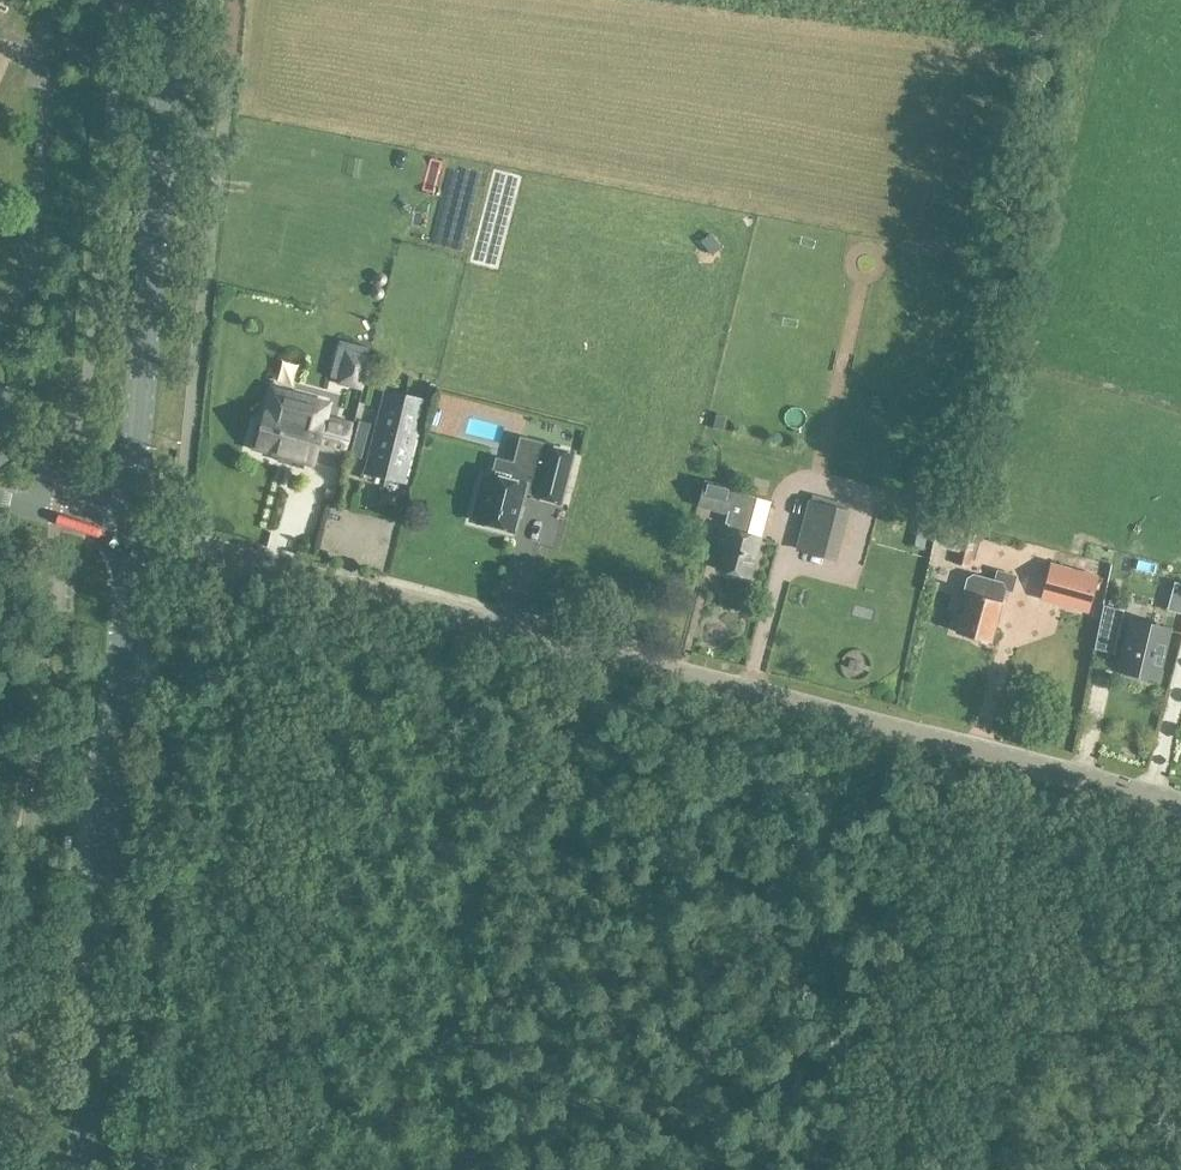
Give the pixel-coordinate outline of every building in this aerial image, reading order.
[(340,373),(338,382),(360,388),(363,379),(340,373)] [(316,448),(343,455),(351,425),(324,418),(328,405),(273,390),(267,412),(262,428),(257,426),(251,450),(275,456),(276,452),(312,462),(316,448)] [(385,392),(364,474),(405,484),(425,402),(385,392)] [(369,424),(359,421),(356,430),(367,433),(369,424)] [(354,438),(365,441),(367,433),(356,430),(354,438)] [(470,434),(465,448),(483,454),(488,439),(470,434)] [(352,447),(362,450),(365,441),(354,438),(352,447)] [(479,517),(477,522),(514,531),(525,489),(537,492),(536,496),(560,503),(573,453),(521,439),(511,480),(489,475),(489,477),(483,476),(473,515),(479,517)] [(349,456),(360,459),(362,450),(352,447),(349,456)] [(705,481),(699,504),(727,511),(732,492),(733,488),(705,481)] [(728,525),(727,528),(723,527),(716,550),(721,552),(718,568),(750,576),(761,537),(748,534),(757,499),(732,492),(727,511),(728,512),(725,524),(728,525)] [(798,547),(835,557),(847,511),(810,501),(798,547)] [(961,543),(956,562),(969,565),(977,530),(938,521),(934,537),(961,543)] [(1041,598),(1087,610),(1096,576),(1050,563),(1041,598)] [(1012,577),(996,573),(993,583),(968,576),(963,594),(968,596),(958,632),(990,641),(1003,594),(1007,595),(1012,577)] [(1103,605),(1094,648),(1113,652),(1123,609),(1103,605)] [(1169,629),(1129,620),(1118,670),(1122,671),(1121,675),(1139,679),(1140,675),(1158,679),(1169,629)] [(856,649),(835,646),(833,661),(854,664),(856,649)]
